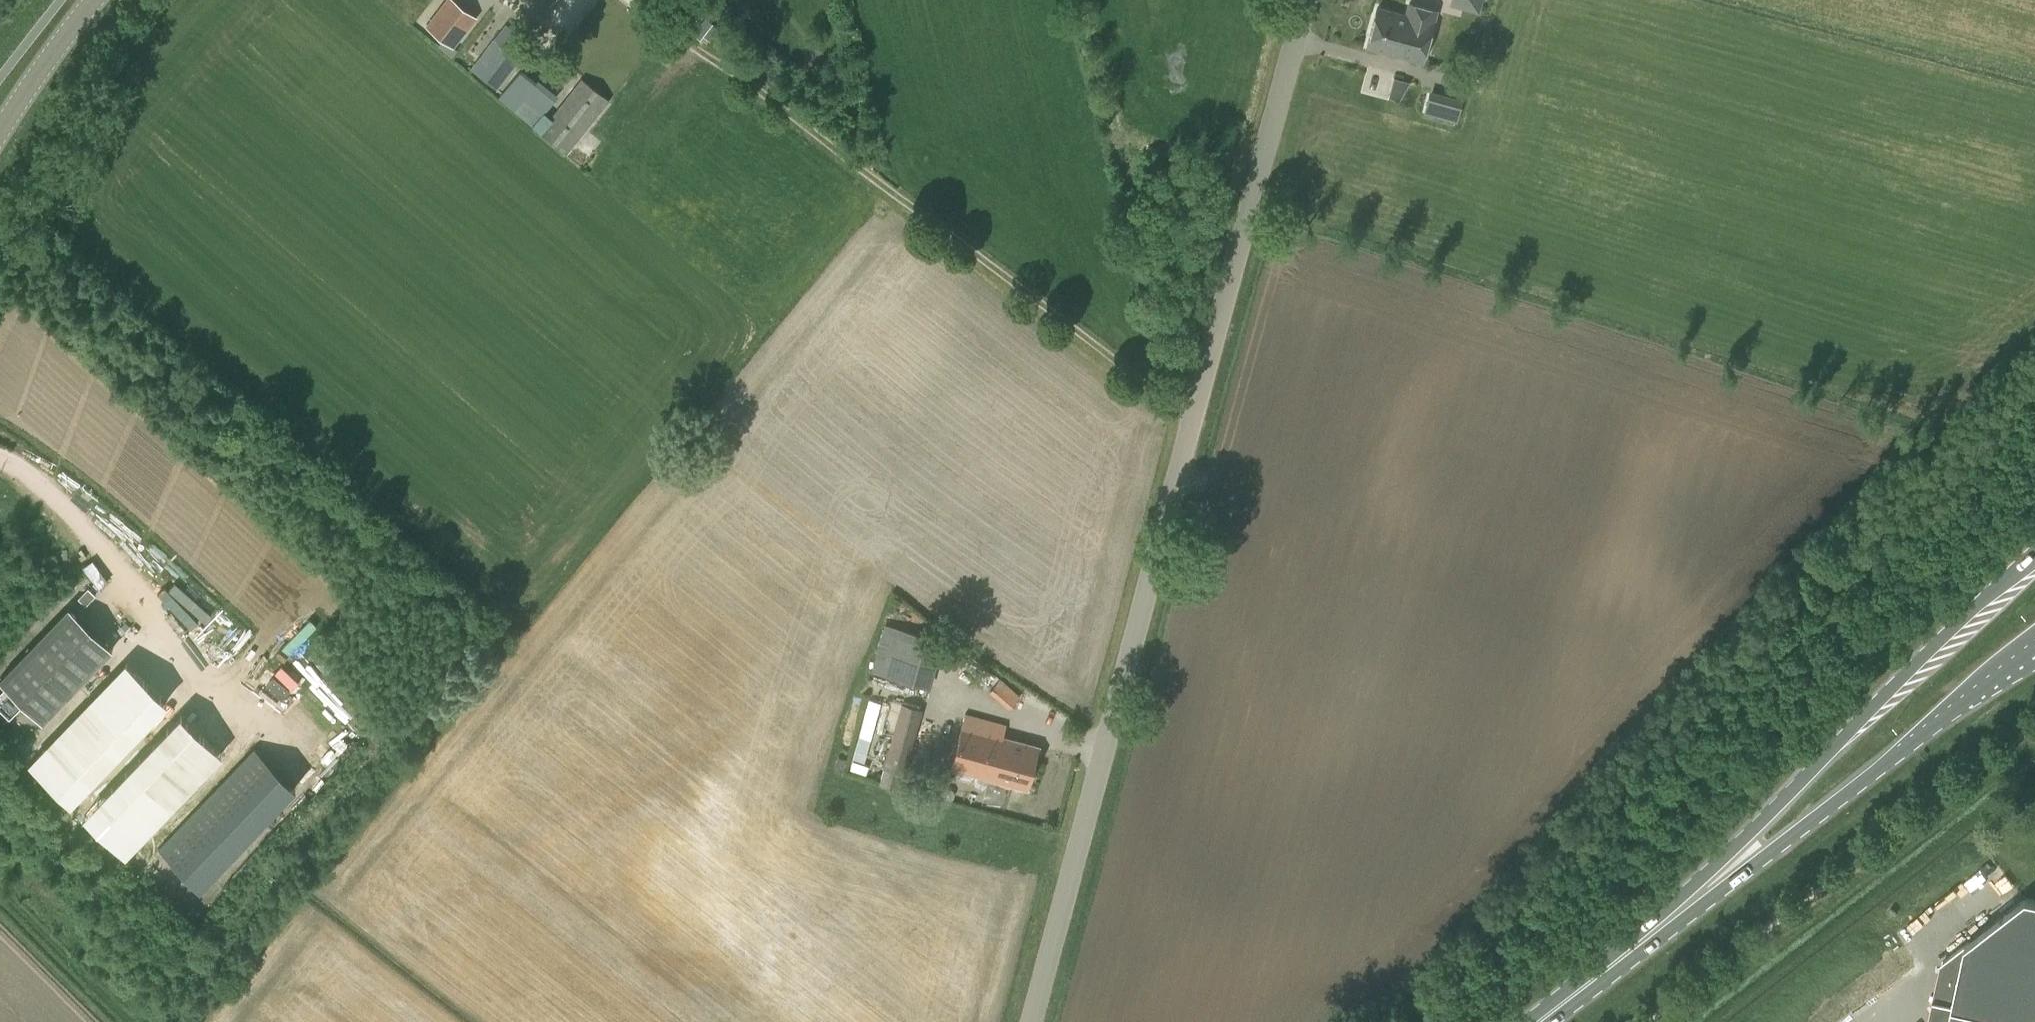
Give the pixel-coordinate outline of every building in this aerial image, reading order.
[(477,17),(456,0),(444,0),(425,26),(453,48),(477,17)] [(674,0),(651,0),(658,10),(674,0)] [(1482,0),(1449,0),(1448,5),(1479,14),(1482,0)] [(1423,61),(1436,9),(1410,2),(1407,15),(1377,7),(1367,46),(1423,61)] [(498,89),(534,44),(506,22),(471,67),(498,89)] [(550,117),(544,112),(554,99),(519,71),(498,98),(567,154),(610,100),(582,77),(550,117)] [(1457,122),(1463,98),(1429,90),(1423,113),(1457,122)] [(94,598),(103,587),(95,581),(86,592),(94,598)] [(0,676),(0,680),(41,719),(112,649),(69,607),(0,676)] [(930,688),(943,641),(893,628),(881,675),(930,688)] [(127,661),(36,757),(74,793),(165,697),(127,661)] [(1001,678),(989,691),(1010,709),(1021,696),(1001,678)] [(900,789),(922,709),(901,703),(879,783),(900,789)] [(84,809),(125,848),(219,749),(178,710),(84,809)] [(1027,788),(1039,746),(1002,737),(1005,725),(965,714),(950,767),(1027,788)] [(199,888),(295,788),(254,748),(158,848),(199,888)] [(2025,895),(1940,962),(1933,998),(1953,1002),(1949,1021),(2034,1021),(2034,897),(2025,895)]
